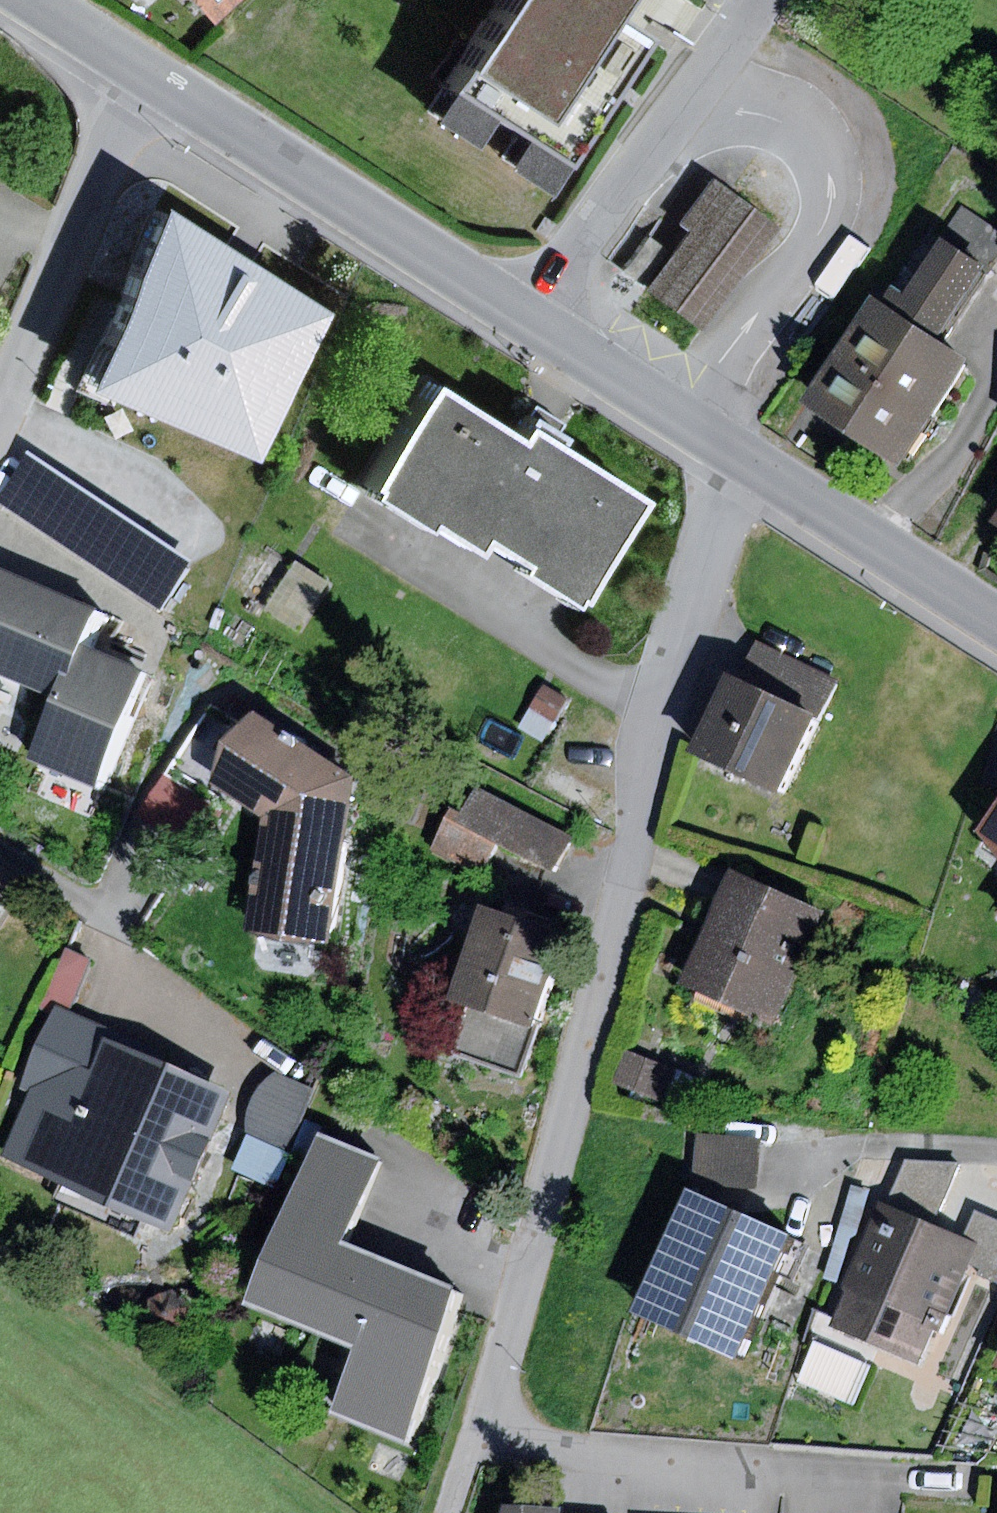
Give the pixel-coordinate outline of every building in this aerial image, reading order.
[(215,25),(239,0),(189,0),(215,25)] [(436,95),(548,168),(632,42),(598,19),(610,0),(499,0),(436,95)] [(773,225),(701,174),(669,220),(680,228),(639,285),(699,328),(773,225)] [(237,258),(147,201),(68,385),(238,453),(307,302),(237,258)] [(939,239),(984,268),(992,274),(996,268),(996,229),(963,205),(939,239)] [(939,239),(932,234),(885,305),(866,293),(798,399),(901,465),(970,357),(939,337),(984,268),(939,239)] [(508,429),(427,376),(355,483),(412,521),(417,513),(458,540),(468,525),(511,553),(506,560),(558,594),(625,492),(548,441),(557,429),(537,417),(523,407),(508,429)] [(0,498),(0,506),(160,611),(194,559),(31,452),(0,498)] [(296,560),(265,610),(298,631),(330,582),(296,560)] [(0,567),(0,672),(65,701),(87,645),(103,612),(0,567)] [(753,639),(734,677),(819,719),(838,681),(753,639)] [(65,701),(41,761),(107,787),(153,671),(87,645),(65,701)] [(819,719),(734,677),(697,754),(782,795),(819,719)] [(543,686),(518,726),(542,740),(567,700),(543,686)] [(355,776),(249,710),(243,720),(209,700),(160,778),(219,814),(231,795),(262,815),(355,776)] [(332,939),(355,776),(262,815),(246,928),(332,939)] [(219,814),(160,778),(136,817),(195,854),(219,814)] [(571,834),(475,786),(461,813),(448,807),(428,847),(481,873),(496,844),(553,872),(571,834)] [(973,830),(996,860),(996,793),(973,830)] [(27,883),(0,866),(0,925),(27,883)] [(817,907),(728,868),(677,983),(766,1023),(817,907)] [(564,932),(474,903),(442,999),(466,1006),(452,1050),(519,1071),(564,932)] [(90,959),(66,949),(45,998),(69,1008),(90,959)] [(52,1008),(17,1088),(26,1092),(0,1152),(0,1155),(172,1229),(230,1094),(98,1037),(101,1029),(52,1008)] [(625,1045),(609,1082),(666,1106),(670,1095),(693,1105),(704,1078),(625,1045)] [(287,1155),(313,1090),(274,1072),(269,1076),(264,1080),(257,1089),(252,1097),(248,1106),(246,1117),(244,1129),(244,1141),(287,1155)] [(760,1136),(695,1132),(692,1187),(758,1190),(760,1136)] [(383,1172),(315,1145),(248,1314),(358,1358),(332,1424),(403,1452),(464,1297),(351,1252),(383,1172)] [(905,1159),(885,1208),(934,1228),(961,1163),(905,1159)] [(786,1234),(687,1190),(634,1310),(733,1354),(786,1234)] [(885,1208),(877,1205),(827,1327),(916,1363),(930,1327),(943,1332),(978,1245),(934,1228),(885,1208)] [(961,1238),(978,1245),(988,1250),(977,1273),(996,1282),(996,1220),(974,1209),(961,1238)] [(170,1290),(149,1298),(144,1325),(171,1340),(190,1329),(191,1304),(170,1290)] [(503,1504),(500,1512),(561,1512),(561,1509),(503,1504)]
